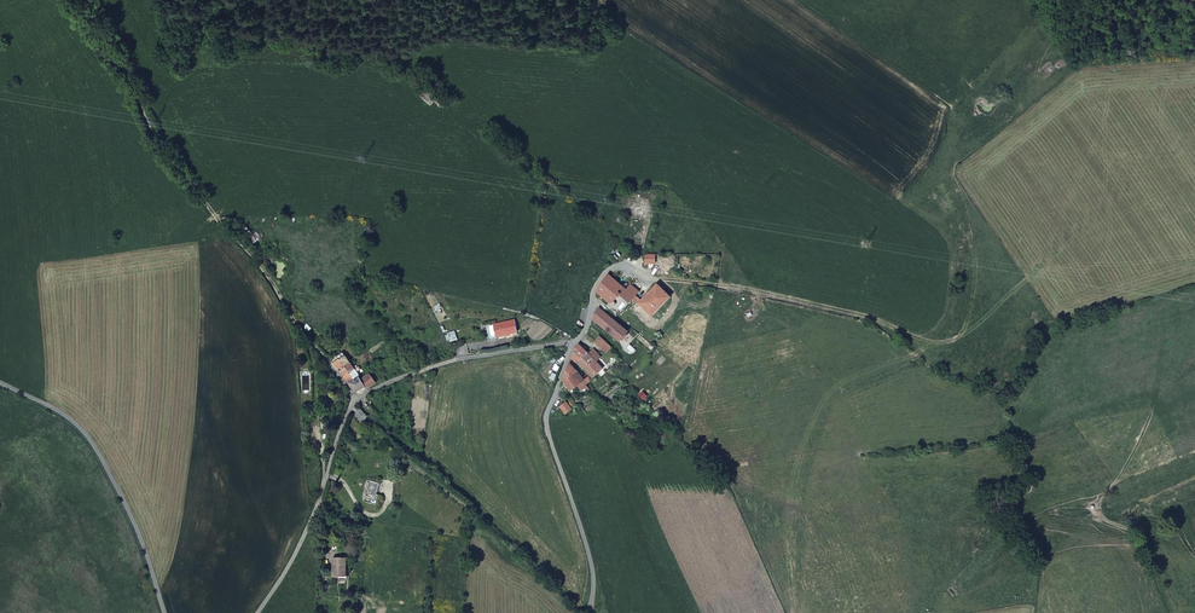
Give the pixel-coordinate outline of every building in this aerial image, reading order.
[(655,255),(645,255),(644,263),(655,263),(655,255)] [(615,293),(622,284),(610,274),(598,293),(609,301),(615,293)] [(622,284),(615,293),(627,302),(633,296),(636,293),(639,289),(632,283),(627,288),(622,284)] [(648,322),(652,318),(650,314),(651,312),(655,316),(672,297),(670,295),(659,285),(644,300),(641,303),(644,305),(638,312),(648,322)] [(644,300),(636,293),(633,296),(641,303),(644,300)] [(592,318),(621,341),(630,332),(596,304),(592,318)] [(517,320),(496,325),(499,337),(513,334),(513,336),(521,334),(517,320)] [(602,337),(598,341),(604,347),(608,342),(602,337)] [(581,345),(575,353),(583,360),(590,354),(588,351),(581,345)] [(592,355),(598,362),(604,356),(597,350),(592,355)] [(344,351),(333,360),(342,371),(351,382),(360,376),(355,368),(359,366),(355,360),(351,362),(344,351)] [(584,377),(589,383),(605,368),(598,362),(592,355),(590,354),(583,360),(575,353),(573,358),(579,363),(580,362),(589,371),(584,377)] [(571,362),(565,379),(572,391),(579,387),(583,392),(589,388),(587,385),(589,383),(584,377),(571,362)] [(363,374),(360,376),(367,385),(366,385),(369,389),(381,379),(378,376),(374,378),(371,374),(366,378),(363,374)] [(360,376),(351,382),(358,391),(366,385),(367,385),(360,376)] [(567,403),(561,408),(567,415),(573,410),(567,403)] [(366,421),(371,416),(363,409),(358,414),(366,421)] [(381,483),(369,480),(367,490),(368,491),(365,500),(377,503),(379,494),(377,493),(381,483)] [(347,574),(348,556),(334,556),(334,574),(335,574),(335,577),(340,577),(340,574),(347,574)]
